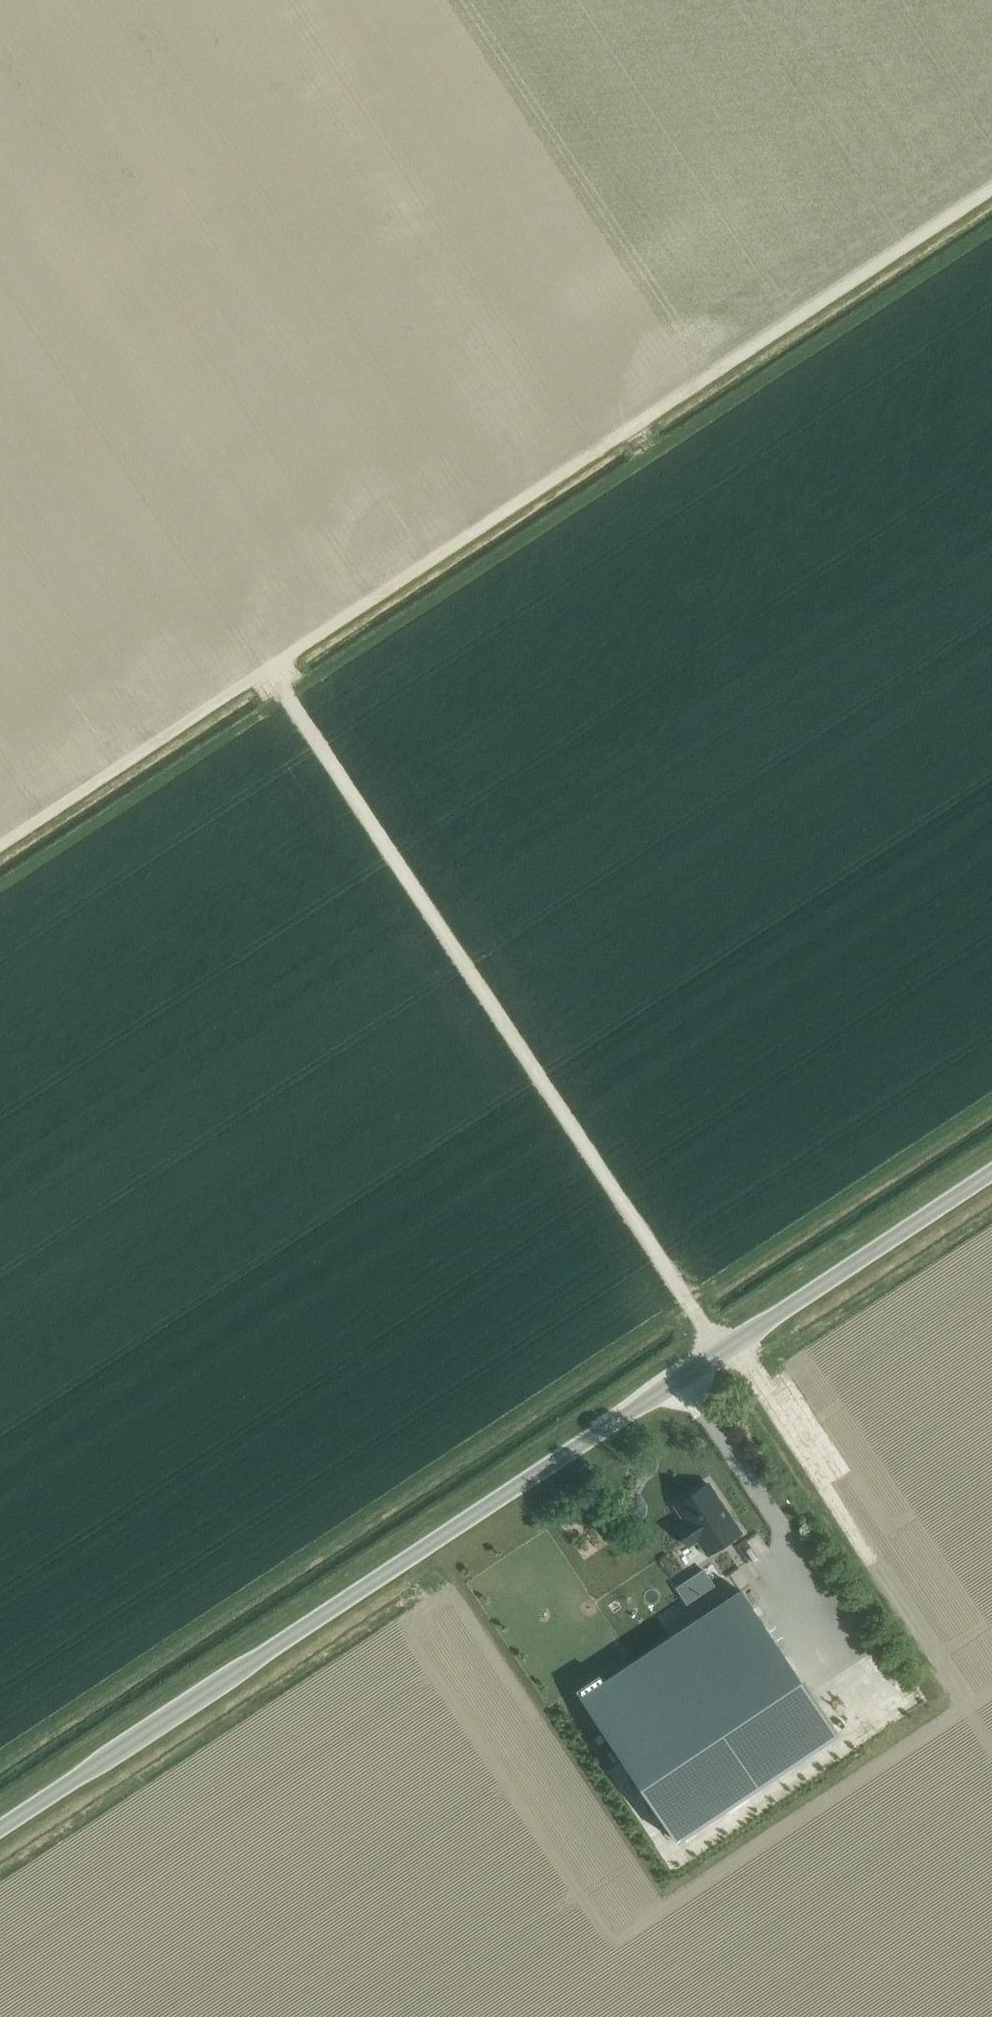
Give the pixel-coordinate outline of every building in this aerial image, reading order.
[(696,1499),(692,1494),(675,1505),(687,1523),(682,1526),(692,1542),(698,1539),(706,1551),(721,1541),(723,1544),(740,1533),(711,1489),(696,1499)] [(740,1590),(606,1681),(583,1697),(582,1697),(679,1840),(837,1733),(740,1590)]
